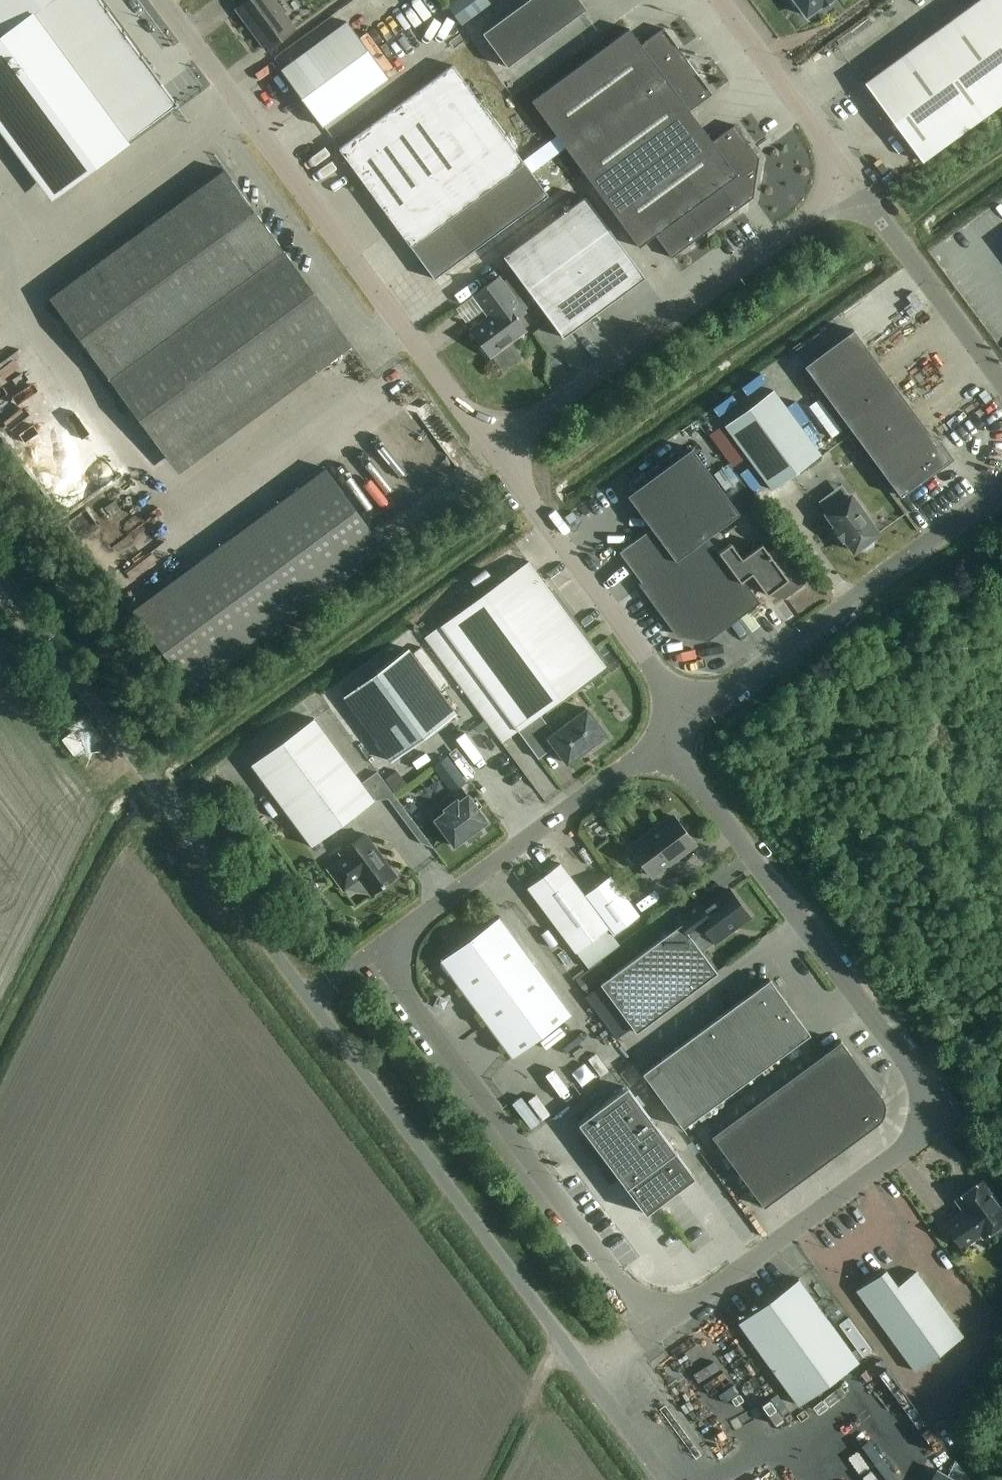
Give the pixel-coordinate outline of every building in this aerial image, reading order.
[(99,0),(0,0),(0,37),(0,103),(64,189),(177,106),(99,0)] [(295,29),(274,0),(247,0),(236,8),(266,50),(295,29)] [(586,8),(580,0),(527,0),(482,33),(507,66),(586,8)] [(833,0),(789,0),(794,7),(798,4),(807,15),(821,4),(823,7),(833,0)] [(1001,102),(1001,0),(978,0),(865,82),(922,161),(1001,102)] [(322,126),(388,77),(347,21),(281,70),(322,126)] [(567,149),(687,60),(663,28),(641,44),(629,28),(531,100),(567,149)] [(603,198),(701,126),(689,110),(712,94),(687,60),(567,149),(603,198)] [(518,61),(503,71),(509,82),(525,72),(518,61)] [(434,279),(450,267),(549,195),(524,163),(453,65),(339,149),(434,279)] [(701,126),(603,198),(639,247),(655,235),(671,257),(753,197),(759,158),(734,125),(712,141),(701,126)] [(168,459),(184,448),(343,331),(224,169),(49,298),(168,459)] [(492,356),(502,371),(522,357),(511,342),(526,330),(517,318),(525,312),(523,310),(536,300),(563,337),(645,277),(585,196),(504,256),(516,273),(503,282),(499,276),(473,295),(488,316),(470,329),(490,357),(492,356)] [(900,497),(949,460),(853,330),(804,367),(900,497)] [(13,388),(22,399),(38,387),(30,376),(13,388)] [(772,491),(821,455),(773,391),(725,426),(772,491)] [(26,409),(13,414),(17,425),(30,420),(26,409)] [(652,529),(619,552),(642,583),(643,585),(679,633),(707,637),(755,602),(740,583),(752,574),(767,596),(777,588),(784,598),(802,585),(776,549),(769,554),(762,545),(742,559),(731,544),(719,553),(708,538),(740,514),(692,449),(627,496),(652,529)] [(134,611),(196,695),(387,554),(325,470),(134,611)] [(874,542),(872,538),(878,534),(851,496),(826,514),(835,527),(832,529),(841,541),(844,539),(853,552),(860,547),(862,551),(867,551),(874,546),(874,542)] [(554,734),(540,715),(606,667),(528,561),(440,626),(538,759),(555,747),(567,764),(591,746),(593,748),(604,740),(602,738),(606,735),(587,710),(554,734)] [(391,762),(456,714),(408,649),(343,697),(391,762)] [(311,847),(374,801),(374,800),(314,719),(251,766),(311,847)] [(468,752),(488,742),(484,733),(464,743),(468,752)] [(383,780),(392,793),(404,784),(395,771),(383,780)] [(488,822),(468,795),(458,802),(457,799),(443,809),(445,812),(434,820),(454,847),(465,839),(469,843),(482,834),(478,829),(488,822)] [(651,877),(694,844),(674,817),(631,850),(651,877)] [(371,895),(396,877),(365,835),(340,853),(343,858),(328,869),(344,891),(359,880),(371,895)] [(584,896),(565,871),(560,864),(527,888),(576,953),(608,929),(613,935),(639,916),(610,876),(584,896)] [(749,916),(730,890),(718,899),(717,898),(700,910),(695,902),(675,917),(681,925),(600,985),(636,1033),(717,973),(701,952),(714,943),(715,944),(731,932),(730,931),(749,916)] [(512,1058),(570,1015),(498,918),(439,961),(512,1058)] [(682,1128),(697,1117),(745,1082),(810,1034),(770,980),(713,1022),(658,1062),(657,1063),(642,1074),(643,1074),(682,1128)] [(764,1208),(877,1125),(881,1121),(884,1116),(885,1108),(884,1102),(882,1097),(841,1042),(711,1137),(764,1208)] [(588,1117),(578,1125),(600,1154),(609,1167),(603,1172),(607,1178),(612,1184),(618,1179),(626,1190),(646,1215),(659,1205),(682,1189),(695,1179),(675,1153),(674,1151),(655,1126),(627,1088),(610,1101),(588,1117)] [(982,1182),(956,1201),(965,1213),(945,1227),(962,1250),(981,1236),(983,1239),(1001,1225),(1001,1202),(999,1205),(982,1182)] [(897,1287),(886,1271),(856,1292),(915,1373),(963,1338),(917,1273),(897,1287)] [(798,1406),(857,1363),(798,1280),(738,1324),(798,1406)] [(699,1341),(705,1350),(725,1336),(719,1327),(699,1341)] [(688,1425),(697,1420),(686,1402),(677,1407),(688,1425)]
